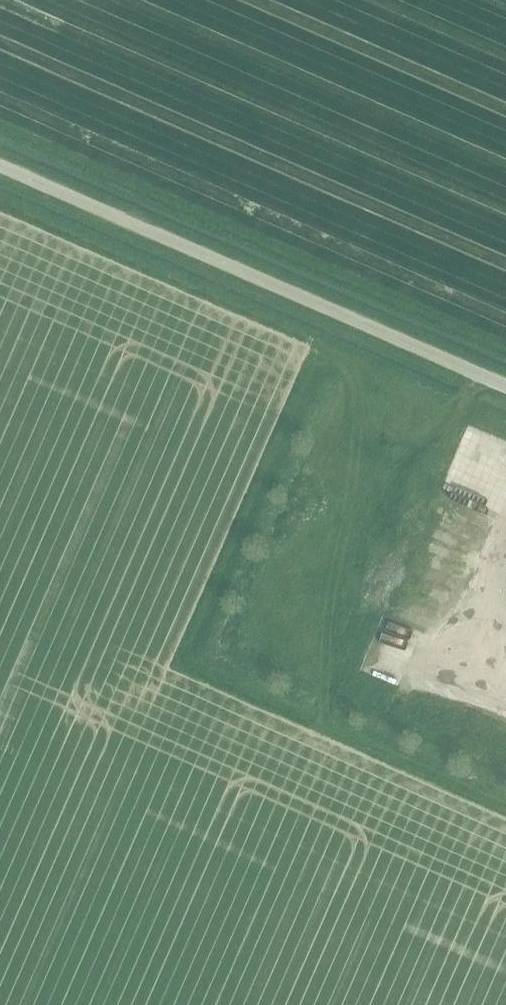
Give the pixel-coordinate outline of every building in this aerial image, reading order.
[(505,481),(505,447),(471,439),(464,472),(505,481)] [(394,649),(391,660),(412,666),(415,655),(394,649)]
